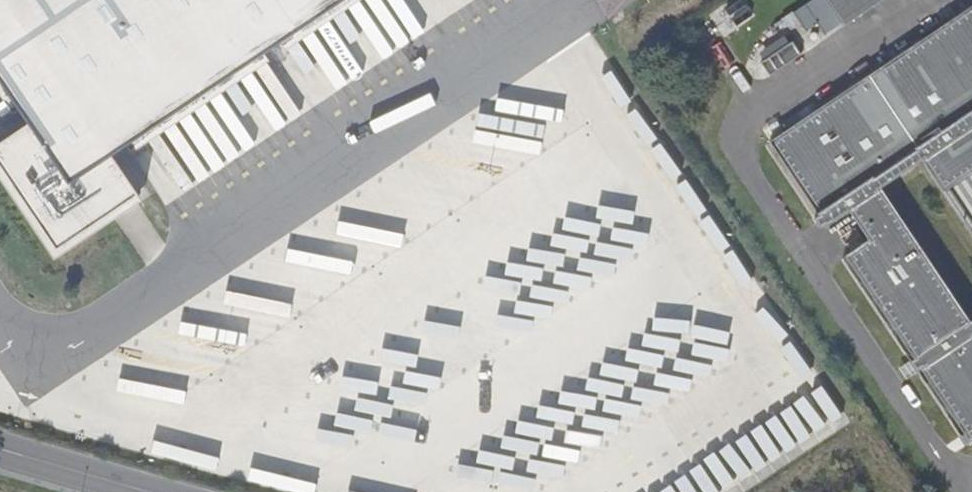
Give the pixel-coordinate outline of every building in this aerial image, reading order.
[(30,124),(0,144),(0,164),(58,250),(139,196),(112,156),(346,0),(0,0),(0,79),(30,124)] [(847,22),(880,0),(833,0),(847,22)] [(791,125),(770,140),(818,214),(814,216),(818,223),(821,228),(848,211),(866,239),(843,254),(914,358),(910,360),(916,371),(921,369),(969,442),(971,440),(971,319),(971,318),(883,186),(874,172),(914,146),(923,159),(971,232),(971,4),(971,5),(791,125)] [(761,58),(769,73),(798,54),(789,39),(761,58)] [(390,195),(456,189),(453,158),(467,157),(468,169),(474,181),(473,166),(510,163),(507,130),(522,160),(540,150),(539,136),(525,138),(524,125),(518,114),(513,115),(484,129),(481,130),(482,140),(465,141),(466,150),(445,152),(446,159),(420,162),(422,179),(390,195)] [(914,146),(874,172),(883,186),(923,159),(914,146)] [(648,242),(652,208),(615,204),(612,239),(609,238),(611,222),(577,219),(576,229),(599,231),(597,252),(633,256),(634,241),(648,242)] [(579,256),(578,269),(612,271),(613,258),(579,256)] [(649,381),(654,351),(619,344),(613,374),(649,381)] [(757,478),(747,479),(822,436),(827,436),(848,423),(818,371),(810,372),(787,385),(774,386),(775,406),(686,457),(687,472),(635,475),(636,491),(633,491),(632,491),(733,491),(757,478)] [(672,403),(674,390),(641,385),(638,398),(672,403)] [(283,419),(281,434),(315,438),(317,424),(283,419)] [(509,485),(540,491),(544,469),(568,474),(574,444),(519,433),(509,485)] [(458,462),(457,477),(494,481),(495,466),(458,462)]
